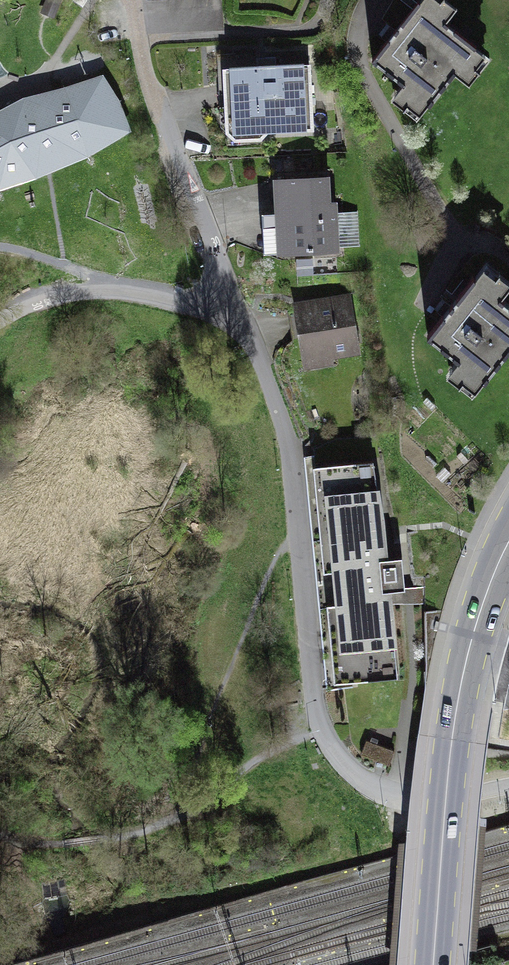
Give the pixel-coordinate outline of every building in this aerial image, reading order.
[(456,70),(464,77),(483,53),(445,22),(451,15),(432,0),(423,0),(375,59),(404,82),(398,90),(423,110),(456,70)] [(228,132),(314,127),(310,64),(224,70),(228,132)] [(0,128),(0,180),(41,169),(122,127),(95,86),(32,120),(0,128)] [(274,180),(279,246),(332,242),(327,176),(274,180)] [(430,337),(459,358),(453,367),(480,386),(508,347),(508,307),(498,299),(504,291),(477,272),(430,337)] [(294,303),(302,356),(356,348),(347,294),(294,303)] [(379,458),(315,464),(335,685),(399,679),(391,590),(409,588),(405,547),(387,549),(379,458)] [(394,750),(366,740),(361,754),(389,764),(394,750)]
